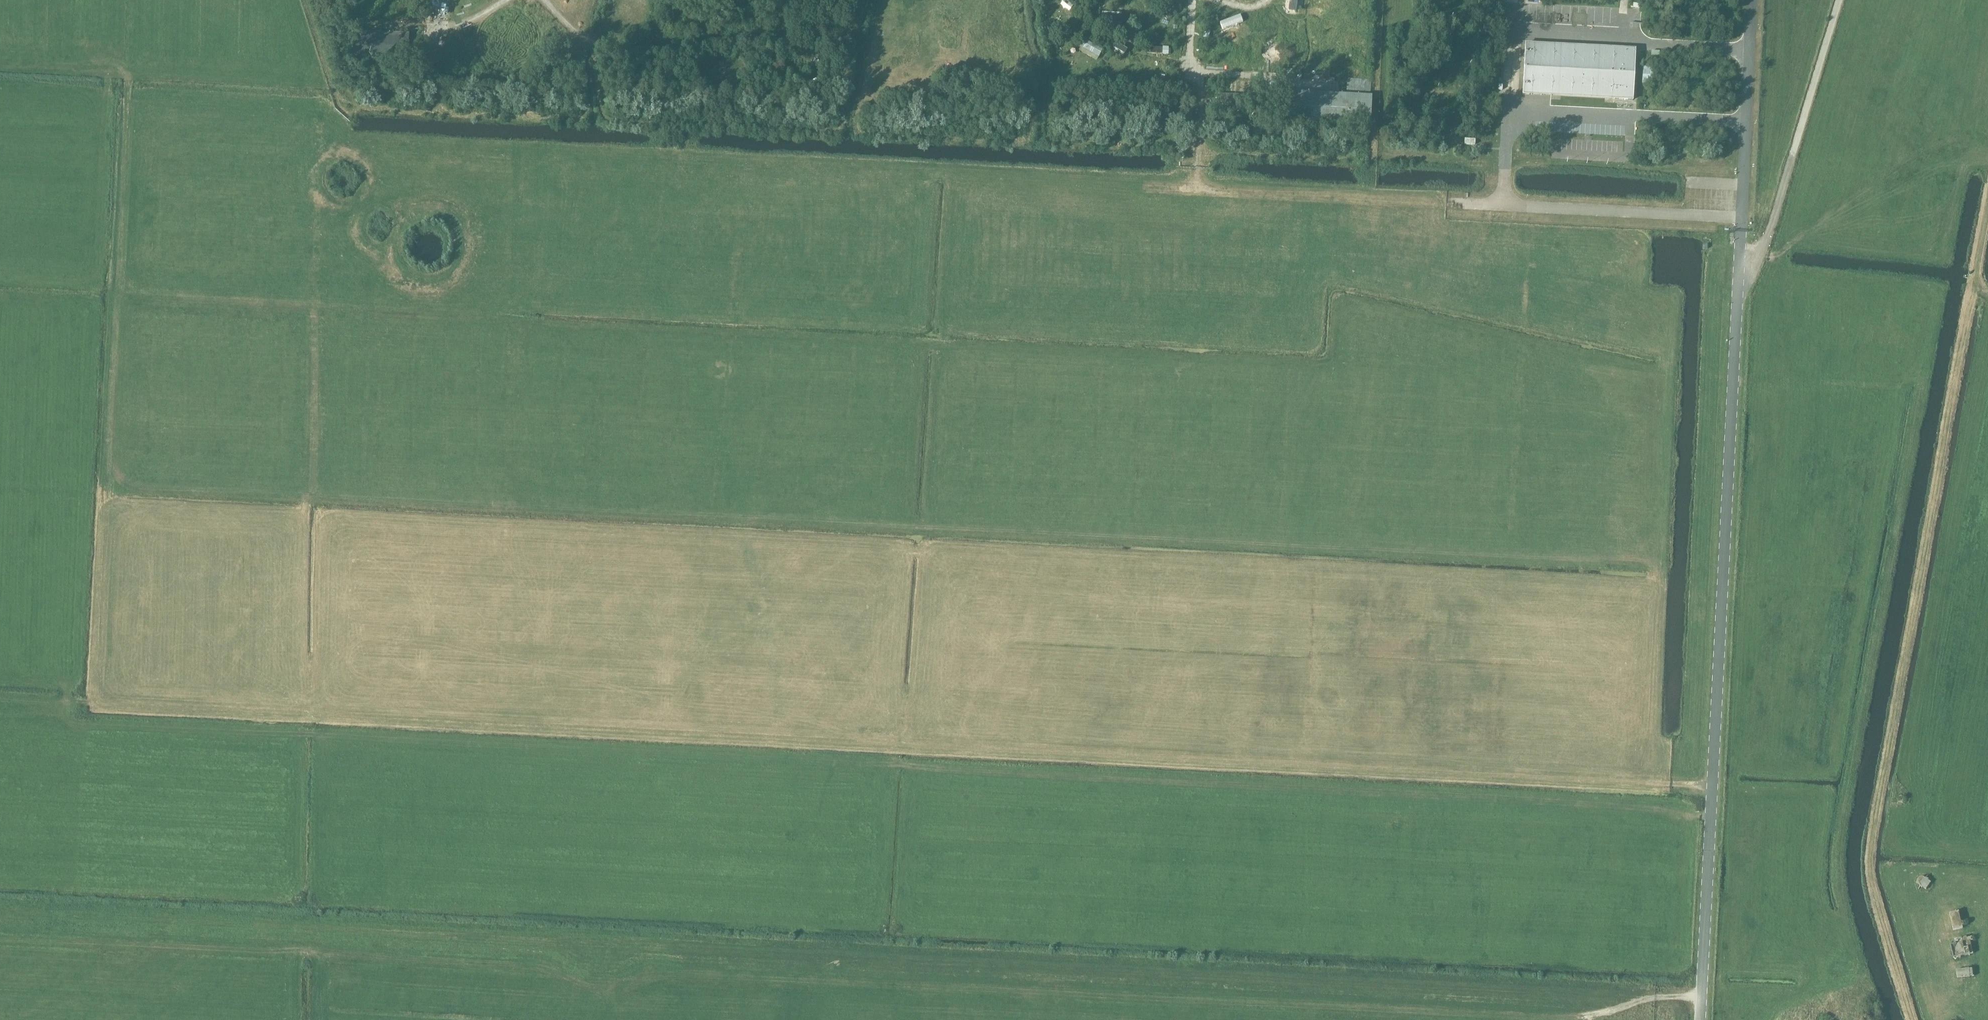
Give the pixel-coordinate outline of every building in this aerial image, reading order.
[(1121,15),(1105,14),(1102,14),(1102,26),(1121,27),(1121,15)] [(408,63),(409,35),(352,32),(350,60),(408,63)] [(1103,51),(1083,40),(1079,47),(1081,48),(1078,51),(1097,61),(1103,51)] [(1113,48),(1124,55),(1127,50),(1116,43),(1113,48)] [(1532,91),(1540,92),(1551,92),(1613,95),(1613,100),(1633,101),(1636,51),(1615,50),(1615,54),(1613,54),(1612,54),(1534,50),(1532,50),(1532,45),(1525,45),(1522,95),(1529,95),(1530,91),(1532,91)] [(1145,48),(1145,54),(1162,55),(1162,56),(1169,56),(1169,55),(1170,55),(1171,49),(1168,49),(1169,48),(1162,48),(1162,49),(1145,48)] [(1286,93),(1286,94),(1285,125),(1371,129),(1372,97),(1371,97),(1286,93)] [(1915,881),(1916,882),(1916,883),(1916,884),(1916,885),(1917,887),(1918,888),(1916,890),(1917,891),(1919,888),(1921,890),(1922,889),(1924,891),(1930,884),(1927,882),(1928,881),(1925,879),(1927,876),(1925,879),(1924,878),(1922,877),(1921,877),(1920,878),(1918,878),(1917,878),(1915,881)] [(1950,931),(1960,929),(1959,928),(1966,926),(1965,926),(1961,926),(1960,924),(1965,923),(1965,922),(1958,924),(1956,913),(1953,913),(1953,912),(1952,913),(1946,914),(1950,931)] [(1948,957),(1949,957),(1950,957),(1950,958),(1951,959),(1952,958),(1953,958),(1953,957),(1954,957),(1954,956),(1959,955),(1959,956),(1960,956),(1959,955),(1964,954),(1964,955),(1965,955),(1965,954),(1966,954),(1964,943),(1971,942),(1970,941),(1965,942),(1965,940),(1970,939),(1970,937),(1960,939),(1959,938),(1950,940),(1950,943),(1949,943),(1949,944),(1946,945),(1948,957)] [(1953,972),(1954,979),(1969,977),(1968,970),(1953,972)]
